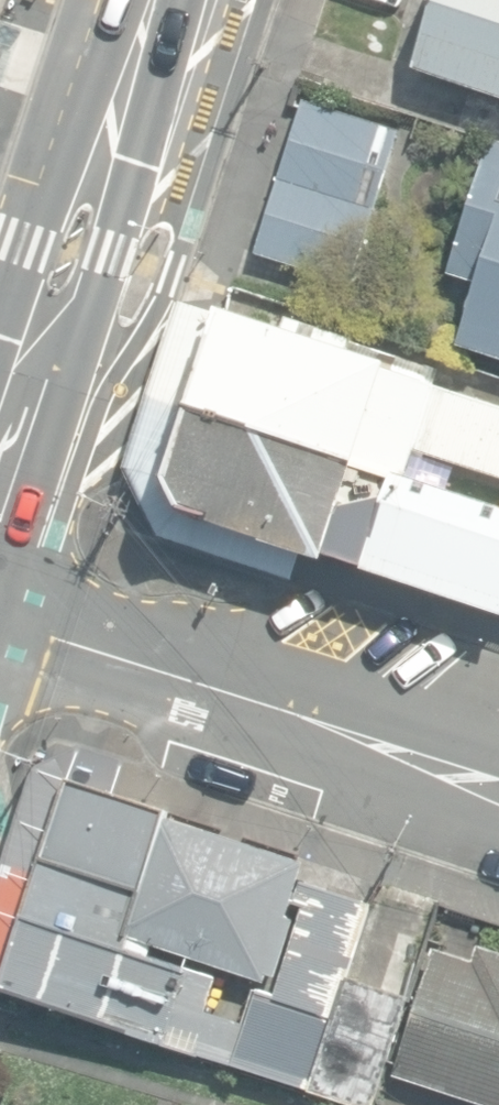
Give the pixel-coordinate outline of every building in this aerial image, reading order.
[(498,96),(498,0),(439,0),(416,68),(498,96)] [(308,101),(282,181),(376,210),(402,133),(308,101)] [(493,139),(450,274),(479,284),(460,346),(498,359),(498,141),(493,139)] [(376,210),(282,181),(258,251),(352,283),(376,210)] [(155,392),(405,471),(414,443),(498,470),(498,403),(392,369),(396,356),(292,323),(290,329),(185,296),(155,392)] [(360,460),(154,395),(129,469),(164,538),(293,581),(303,553),(330,561),(332,555),(360,460)] [(360,460),(332,555),(498,611),(498,507),(360,460)] [(168,812),(72,780),(45,860),(142,892),(168,812)] [(308,862),(168,812),(142,892),(124,946),(182,965),(185,956),(266,983),(269,976),(277,978),(297,920),(289,918),(308,862)] [(142,892),(45,860),(27,913),(124,946),(142,892)] [(230,1062),(311,1089),(351,976),(374,905),(304,882),(296,905),(303,907),(275,992),(256,986),(230,1062)] [(124,946),(27,913),(1,988),(212,1060),(226,1019),(207,1012),(219,978),(182,965),(124,946)] [(488,1104),(498,1104),(498,951),(480,944),(475,960),(437,947),(395,1074),(488,1104)] [(311,1089),(361,1104),(376,1104),(412,996),(351,976),(311,1089)]
